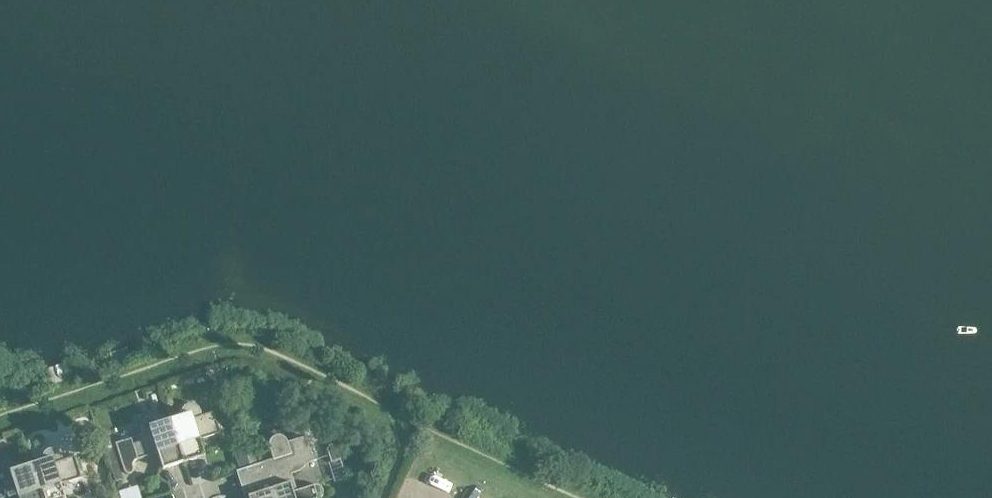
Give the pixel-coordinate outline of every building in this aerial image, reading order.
[(184,463),(200,458),(204,456),(199,440),(220,434),(214,412),(202,416),(200,411),(199,409),(198,407),(196,405),(194,405),(192,404),(190,404),(188,405),(186,405),(185,407),(184,407),(183,409),(182,411),(181,413),(181,415),(182,417),(170,421),(184,463)] [(158,454),(163,470),(184,463),(170,421),(159,424),(158,422),(157,421),(155,419),(154,418),(152,418),(150,418),(148,418),(147,418),(145,419),(143,420),(142,422),(141,423),(140,425),(140,426),(140,428),(140,430),(142,435),(130,439),(115,444),(124,472),(124,473),(125,474),(126,474),(127,475),(128,475),(129,475),(130,475),(131,474),(132,473),(133,472),(133,471),(133,470),(133,467),(133,466),(133,465),(133,464),(134,463),(135,462),(136,461),(137,460),(158,454)] [(261,464),(272,497),(321,497),(322,496),(323,495),(323,493),(323,492),(323,490),(322,488),(321,487),(320,486),(318,486),(317,485),(315,485),(314,486),(293,492),(287,476),(296,473),(302,470),(305,466),(309,463),(314,462),(306,437),(287,443),(287,441),(285,439),(284,438),(282,437),(280,436),(278,436),(276,436),(275,437),(273,437),(272,439),(270,440),(269,442),(269,444),(269,446),(269,448),(269,449),(273,460),(261,464)] [(111,445),(103,448),(114,483),(122,480),(111,445)] [(326,450),(330,463),(340,460),(336,447),(332,445),(328,446),(326,450)] [(31,465),(42,497),(65,497),(61,485),(81,478),(75,457),(63,461),(61,456),(60,454),(59,452),(58,451),(56,450),(54,449),(52,449),(50,449),(49,449),(47,450),(46,451),(44,453),(43,454),(43,456),(42,458),(42,460),(43,461),(31,465)] [(31,465),(20,469),(19,468),(18,466),(17,464),(15,463),(14,462),(12,462),(10,462),(8,462),(6,463),(4,464),(3,466),(2,467),(1,468),(1,470),(1,472),(1,474),(3,479),(0,480),(0,497),(42,497),(31,465)] [(261,464),(236,471),(245,497),(248,497),(249,497),(272,497),(261,464)]
